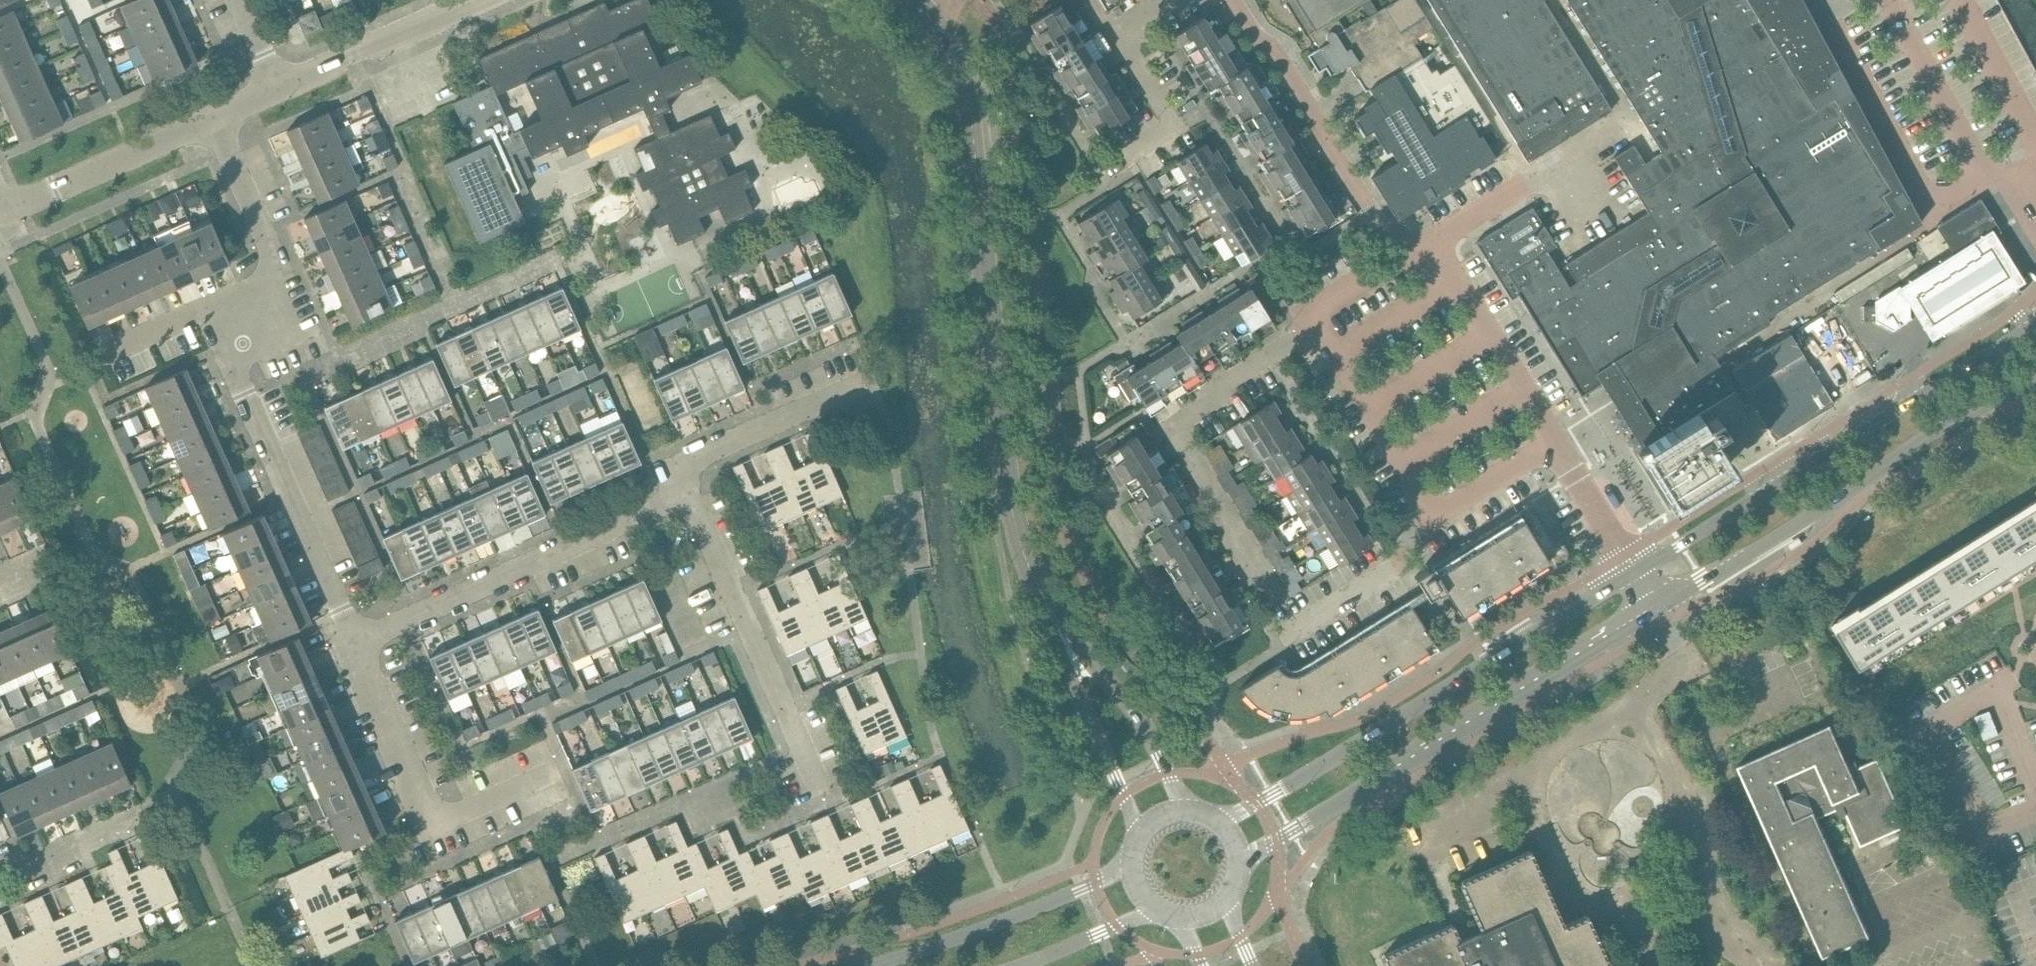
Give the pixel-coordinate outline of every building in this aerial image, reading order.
[(51,8),(62,3),(60,0),(48,0),(51,8)] [(121,6),(129,25),(172,6),(169,0),(132,0),(121,5),(121,6)] [(643,29),(658,22),(648,0),(631,0),(608,10),(604,2),(479,58),(491,85),(453,102),(473,149),(444,163),(479,241),(525,221),(515,197),(529,191),(512,153),(527,146),(532,157),(562,143),(567,154),(589,144),(584,134),(643,107),(657,138),(634,148),(644,170),(635,174),(642,190),(651,186),(660,207),(652,211),(659,227),(667,223),(677,245),(705,232),(698,217),(719,208),(725,223),(753,210),(744,189),(752,184),(745,168),(728,176),(719,156),(736,148),(729,132),(720,136),(710,114),(670,132),(661,112),(670,108),(665,97),(702,80),(689,53),(660,66),(643,29)] [(1305,36),(1310,33),(1336,17),(1336,16),(1362,0),(1283,0),(1305,36)] [(1307,54),(1315,67),(1323,69),(1330,64),(1331,66),(1421,9),(1416,0),(1395,0),(1391,2),(1362,21),(1360,19),(1344,29),(1336,17),(1310,33),(1319,47),(1307,54)] [(1437,15),(1462,0),(1428,0),(1437,15)] [(1437,15),(1516,143),(1528,162),(1612,110),(1543,0),(1462,0),(1437,15)] [(1582,24),(1620,0),(1579,0),(1571,5),(1582,24)] [(1594,43),(1663,0),(1620,0),(1582,24),(1594,43)] [(1605,62),(1675,18),(1680,16),(1670,0),(1663,0),(1594,43),(1605,62)] [(1680,16),(1675,18),(1687,37),(1682,40),(1693,58),(1688,61),(1700,79),(1695,82),(1706,101),(1701,104),(1713,122),(1707,126),(1717,143),(1711,147),(1723,166),(1735,185),(1698,207),(1721,244),(1669,276),(1633,299),(1620,352),(1629,366),(1625,380),(1607,392),(1613,401),(1641,445),(1642,444),(1629,425),(1628,422),(1627,418),(1626,415),(1626,412),(1627,408),(1629,405),(1630,402),(1633,399),(1636,397),(1655,385),(1674,374),(1691,363),(1679,345),(1675,296),(1693,285),(1730,262),(1748,251),(1766,239),(1784,228),(1739,155),(1744,152),(1731,111),(1731,112),(1730,112),(1730,111),(1729,110),(1716,68),(1721,65),(1709,46),(1714,43),(1703,25),(1708,22),(1700,10),(1694,0),(1670,0),(1680,16)] [(1700,10),(1708,22),(1703,25),(1714,43),(1709,46),(1721,65),(1796,18),(1784,0),(1694,0),(1700,10)] [(1796,18),(1818,55),(1829,72),(1837,68),(1836,67),(1837,67),(1801,0),(1784,0),(1796,18)] [(1075,20),(1064,1),(1030,22),(1035,31),(1030,34),(1036,45),(1075,20)] [(1117,17),(1123,13),(1117,4),(1111,7),(1117,17)] [(172,6),(129,25),(138,43),(180,24),(172,6)] [(0,15),(0,38),(21,29),(12,9),(0,15)] [(1421,9),(1331,66),(1335,72),(1348,64),(1357,78),(1359,77),(1367,90),(1421,56),(1415,44),(1416,39),(1433,28),(1421,9)] [(315,10),(296,18),(300,25),(301,28),(305,36),(323,28),(319,20),(315,10)] [(67,15),(57,20),(62,33),(73,28),(67,15)] [(1186,53),(1220,32),(1218,28),(1212,32),(1203,16),(1169,37),(1175,48),(1181,45),(1186,53)] [(1605,62),(1617,80),(1682,40),(1687,37),(1675,18),(1605,62)] [(1721,65),(1716,68),(1729,110),(1818,55),(1796,18),(1721,65)] [(79,25),(84,38),(95,33),(89,20),(79,25)] [(1087,38),(1075,20),(1036,45),(1043,55),(1048,52),(1053,60),(1087,38)] [(180,24),(138,43),(146,62),(188,43),(180,24)] [(73,28),(62,33),(68,45),(79,40),(73,28)] [(0,38),(0,61),(29,47),(21,29),(0,38)] [(1231,50),(1220,32),(1186,53),(1191,61),(1185,65),(1192,75),(1231,50)] [(1099,57),(1087,38),(1053,60),(1058,68),(1053,71),(1059,81),(1099,57)] [(1628,98),(1688,61),(1693,58),(1682,40),(1617,80),(1628,98)] [(188,43),(146,62),(155,82),(197,63),(188,43)] [(90,50),(95,63),(106,58),(100,45),(90,50)] [(0,61),(0,83),(38,66),(29,47),(0,61)] [(1192,75),(1198,85),(1203,82),(1209,91),(1217,86),(1216,85),(1243,69),(1242,67),(1231,50),(1192,75)] [(90,66),(84,52),(73,57),(79,70),(90,66)] [(1818,55),(1729,110),(1730,111),(1730,112),(1731,112),(1731,111),(1744,152),(1739,155),(1784,228),(1820,285),(1876,250),(1911,229),(1919,224),(1921,222),(1920,221),(1912,205),(1911,204),(1848,86),(1837,67),(1836,67),(1837,68),(1829,72),(1818,55)] [(1366,111),(1354,118),(1365,135),(1373,130),(1387,153),(1391,150),(1398,162),(1377,175),(1371,178),(1397,220),(1402,216),(1437,195),(1435,192),(1446,185),(1448,188),(1464,178),(1462,174),(1477,164),(1480,168),(1496,158),(1481,135),(1478,137),(1475,132),(1491,122),(1455,64),(1438,74),(1432,72),(1421,56),(1367,90),(1370,88),(1376,99),(1364,107),(1366,111)] [(1071,88),(1076,96),(1110,75),(1099,57),(1059,81),(1065,92),(1071,88)] [(112,71),(106,58),(95,63),(101,75),(112,71)] [(1639,117),(1695,82),(1700,79),(1688,61),(1628,98),(1639,117)] [(1250,62),(1242,67),(1243,69),(1216,85),(1217,86),(1222,93),(1216,96),(1223,106),(1262,82),(1250,62)] [(0,83),(0,95),(4,104),(46,85),(38,66),(0,83)] [(90,66),(79,70),(85,83),(95,78),(90,66)] [(1121,93),(1110,75),(1076,96),(1081,104),(1075,108),(1082,118),(1121,93)] [(112,100),(123,95),(117,82),(106,87),(112,100)] [(1274,100),(1262,82),(1223,106),(1229,117),(1234,113),(1239,122),(1274,100)] [(1651,135),(1701,104),(1706,101),(1695,82),(1639,117),(1651,135)] [(46,85),(4,104),(12,123),(55,104),(46,85)] [(106,103),(101,90),(90,94),(96,108),(106,103)] [(1093,125),(1099,134),(1133,112),(1121,93),(1082,118),(1088,128),(1093,125)] [(372,107),(367,95),(356,100),(362,112),(372,107)] [(1285,119),(1274,100),(1239,122),(1244,130),(1239,133),(1246,143),(1285,119)] [(55,104),(12,123),(21,142),(63,123),(55,104)] [(1662,153),(1707,126),(1713,122),(1701,104),(1651,135),(1662,153)] [(295,148),(336,130),(327,112),(287,130),(295,148)] [(367,123),(372,135),(382,130),(377,118),(367,123)] [(1246,143),(1252,153),(1252,154),(1257,150),(1262,158),(1262,159),(1293,140),(1294,141),(1298,139),(1285,119),(1246,143)] [(1613,157),(1636,193),(1711,147),(1717,143),(1707,126),(1662,153),(1645,163),(1633,145),(1613,157)] [(343,148),(336,130),(295,148),(303,166),(343,148)] [(388,142),(382,130),(372,135),(377,147),(388,142)] [(1304,158),(1294,141),(1293,140),(1262,159),(1262,158),(1258,160),(1263,169),(1258,172),(1265,183),(1304,158)] [(1222,159),(1216,150),(1215,149),(1210,152),(1205,143),(1176,161),(1188,180),(1222,159)] [(1636,193),(1648,213),(1723,166),(1711,147),(1636,193)] [(311,184),(351,165),(343,148),(303,166),(311,184)] [(398,166),(393,154),(382,158),(388,170),(398,166)] [(1315,176),(1304,158),(1265,183),(1271,193),(1276,190),(1281,198),(1315,176)] [(1188,180),(1199,199),(1228,181),(1223,173),(1228,170),(1222,159),(1188,180)] [(360,184),(351,165),(311,184),(319,202),(360,184)] [(1723,166),(1648,213),(1659,231),(1698,207),(1735,185),(1723,166)] [(1146,180),(1155,193),(1162,189),(1154,175),(1146,180)] [(1327,195),(1315,176),(1281,198),(1286,206),(1281,209),(1287,219),(1327,195)] [(388,181),(377,186),(383,198),(394,193),(388,181)] [(1211,217),(1245,196),(1238,186),(1233,189),(1228,181),(1199,199),(1211,217)] [(193,187),(182,192),(186,200),(189,208),(201,203),(197,195),(193,187)] [(1153,202),(1144,189),(1137,194),(1145,207),(1153,202)] [(170,194),(159,199),(166,214),(172,211),(175,206),(170,194)] [(1339,214),(1327,195),(1287,219),(1294,230),(1299,226),(1304,235),(1339,214)] [(1211,217),(1222,235),(1251,218),(1246,209),(1251,206),(1245,196),(1211,217)] [(1161,204),(1169,217),(1177,213),(1169,199),(1161,204)] [(1979,199),(1935,226),(1955,258),(1999,230),(1979,199)] [(345,200),(304,218),(312,236),(353,218),(345,200)] [(1095,238),(1123,221),(1111,202),(1078,223),(1084,233),(1090,230),(1095,238)] [(1161,216),(1153,202),(1145,207),(1154,220),(1161,216)] [(155,205),(145,210),(148,217),(159,213),(155,205)] [(404,216),(399,205),(388,210),(393,221),(404,216)] [(1648,213),(1620,230),(1636,256),(1650,247),(1669,276),(1721,244),(1698,207),(1659,231),(1648,213)] [(1556,246),(1532,208),(1475,243),(1511,299),(1518,295),(1528,312),(1569,287),(1547,251),(1556,246)] [(1169,217),(1178,231),(1185,226),(1177,213),(1169,217)] [(1276,244),(1275,243),(1269,233),(1263,223),(1262,224),(1256,214),(1251,218),(1222,235),(1241,266),(1276,244)] [(404,216),(393,221),(398,233),(409,228),(404,216)] [(361,236),(353,218),(312,236),(320,254),(361,236)] [(230,262),(210,219),(192,227),(212,271),(230,262)] [(1101,260),(1135,239),(1123,221),(1095,238),(1100,247),(1094,250),(1101,260)] [(1176,239),(1168,226),(1160,230),(1169,244),(1176,239)] [(212,271),(192,227),(174,235),(194,278),(212,271)] [(1784,228),(1766,239),(1790,277),(1771,289),(1783,308),(1820,285),(1784,228)] [(813,229),(799,235),(804,244),(817,238),(813,229)] [(1620,230),(1598,243),(1633,299),(1669,276),(1650,247),(1636,256),(1620,230)] [(1992,232),(1899,291),(1932,343),(2025,284),(1992,232)] [(194,278),(174,235),(157,243),(160,249),(176,286),(194,278)] [(361,236),(320,254),(328,271),(369,253),(361,236)] [(1184,241),(1192,254),(1200,249),(1192,236),(1184,241)] [(790,239),(777,245),(781,255),(794,249),(790,239)] [(1146,258),(1135,239),(1101,260),(1107,270),(1112,267),(1117,274),(1109,279),(1109,280),(1146,258)] [(1184,252),(1176,239),(1169,244),(1177,257),(1184,252)] [(1748,251),(1771,289),(1790,277),(1766,239),(1748,251)] [(420,252),(414,240),(404,245),(409,256),(420,252)] [(1620,352),(1633,299),(1598,243),(1565,264),(1576,282),(1609,335),(1620,352)] [(62,244),(53,248),(56,256),(65,252),(62,244)] [(768,260),(781,255),(777,245),(764,251),(768,260)] [(1906,247),(1832,293),(1838,302),(1912,257),(1906,247)] [(160,249),(142,257),(159,294),(176,286),(160,249)] [(1192,254),(1201,267),(1208,263),(1200,249),(1192,254)] [(1748,251),(1730,262),(1768,324),(1770,323),(1767,318),(1783,308),(1771,289),(1748,251)] [(420,252),(409,256),(414,268),(425,264),(420,252)] [(377,271),(369,253),(328,271),(336,289),(377,271)] [(754,255),(741,261),(745,271),(759,265),(754,255)] [(142,257),(125,265),(141,302),(159,294),(142,257)] [(141,302),(122,258),(104,266),(107,273),(124,310),(141,302)] [(1116,302),(1150,281),(1139,263),(1147,258),(1146,258),(1109,280),(1115,288),(1109,291),(1116,302)] [(1188,258),(1180,263),(1198,291),(1205,286),(1188,258)] [(741,261),(728,267),(732,277),(745,271),(741,261)] [(1732,347),(1768,324),(1730,262),(1693,285),(1732,347)] [(377,271),(336,289),(344,307),(385,289),(377,271)] [(705,277),(710,287),(723,281),(719,271),(705,277)] [(833,272),(814,280),(833,322),(852,314),(833,272)] [(107,273),(89,281),(106,318),(124,310),(107,273)] [(106,318),(86,274),(68,282),(88,326),(106,318)] [(436,287),(430,275),(419,280),(425,292),(436,287)] [(1127,309),(1132,318),(1169,295),(1157,276),(1150,281),(1116,302),(1122,312),(1127,309)] [(833,322),(814,280),(796,288),(815,330),(833,322)] [(1528,312),(1529,313),(1532,317),(1534,315),(1542,328),(1541,329),(1540,328),(1539,329),(1562,365),(1609,335),(1576,282),(1569,287),(1528,312)] [(1679,345),(1691,363),(1710,351),(1714,358),(1732,347),(1693,285),(1675,296),(1679,345)] [(1874,306),(1864,306),(1864,321),(1871,321),(1876,321),(1892,329),(1909,319),(1908,302),(1907,291),(1899,287),(1899,286),(1883,296),(1879,299),(1875,301),(1875,305),(1875,306),(1874,306)] [(544,295),(563,337),(581,329),(562,287),(544,295)] [(796,288),(778,296),(797,338),(815,330),(796,288)] [(1228,294),(1253,334),(1255,338),(1274,326),(1250,288),(1242,293),(1238,288),(1228,294)] [(393,307),(385,289),(344,307),(352,325),(393,307)] [(1234,345),(1253,334),(1228,294),(1218,301),(1221,306),(1213,311),(1234,345)] [(526,303),(545,345),(563,337),(544,295),(526,303)] [(797,338),(778,296),(760,304),(779,347),(797,338)] [(508,311),(527,353),(545,345),(526,303),(508,311)] [(706,303),(693,309),(697,319),(711,312),(706,303)] [(760,304),(742,312),(761,355),(779,347),(760,304)] [(490,319),(509,361),(527,353),(508,311),(490,319)] [(1216,357),(1234,345),(1213,311),(1205,316),(1202,311),(1191,317),(1216,357)] [(724,321),(743,363),(761,355),(742,312),(724,321)] [(684,313),(670,319),(675,329),(688,323),(684,313)] [(1176,334),(1181,342),(1198,368),(1199,368),(1216,357),(1191,317),(1181,324),(1184,329),(1176,334)] [(472,327),(491,369),(509,361),(490,319),(472,327)] [(670,319),(657,325),(662,335),(675,329),(670,319)] [(491,369),(472,327),(454,335),(473,377),(491,369)] [(634,335),(639,345),(652,339),(648,329),(634,335)] [(1789,333),(1731,369),(1743,389),(1755,407),(1754,408),(1763,422),(1763,421),(1766,425),(1775,440),(1791,430),(1790,428),(1797,422),(1800,425),(1801,424),(1833,404),(1833,403),(1801,352),(1801,353),(1789,333)] [(473,377),(454,335),(436,343),(455,386),(473,377)] [(1562,365),(1572,382),(1581,396),(1601,383),(1607,392),(1625,380),(1629,366),(1620,352),(1609,335),(1562,365)] [(1204,375),(1199,368),(1198,368),(1181,342),(1173,347),(1170,341),(1160,348),(1185,387),(1204,375)] [(726,346),(725,346),(707,354),(726,397),(745,388),(726,346)] [(1166,399),(1185,387),(1160,348),(1150,354),(1153,360),(1145,365),(1166,399)] [(1691,363),(1674,374),(1697,412),(1734,389),(1714,358),(1710,351),(1691,363)] [(726,397),(707,354),(689,362),(708,405),(726,397)] [(414,366),(433,408),(452,400),(433,358),(414,366)] [(708,405),(689,362),(671,370),(691,413),(708,405)] [(600,372),(596,363),(582,368),(587,378),(600,372)] [(1163,401),(1166,399),(1145,365),(1137,370),(1133,365),(1122,371),(1137,394),(1144,405),(1159,396),(1163,401)] [(415,416),(433,408),(414,366),(396,374),(415,416)] [(570,367),(557,373),(560,379),(564,388),(577,383),(570,367)] [(145,387),(146,388),(154,405),(194,387),(186,369),(145,387)] [(691,413),(671,370),(653,378),(672,421),(691,413)] [(1129,399),(1137,394),(1122,371),(1115,376),(1115,375),(1114,376),(1129,399)] [(378,382),(397,425),(415,416),(396,374),(378,382)] [(1679,423),(1685,419),(1697,412),(1674,374),(1655,385),(1679,423)] [(603,377),(589,383),(594,393),(607,387),(603,377)] [(551,394),(564,388),(560,379),(547,384),(551,394)] [(379,433),(397,425),(378,382),(360,390),(379,433)] [(1642,444),(1641,445),(1640,446),(1641,447),(1679,423),(1655,385),(1636,397),(1633,399),(1630,402),(1629,405),(1627,408),(1626,412),(1626,415),(1627,418),(1628,422),(1629,425),(1642,444)] [(194,387),(154,405),(162,423),(202,404),(194,387)] [(580,388),(566,394),(571,403),(584,397),(580,388)] [(537,389),(524,395),(528,404),(541,399),(537,389)] [(1697,412),(1718,445),(1719,446),(1726,432),(1733,423),(1742,415),(1743,416),(1749,412),(1734,389),(1697,412)] [(342,398),(361,441),(379,433),(360,390),(342,398)] [(484,402),(488,411),(492,420),(510,412),(502,394),(484,402)] [(558,409),(571,403),(566,394),(553,400),(558,409)] [(515,410),(528,404),(524,395),(511,400),(515,410)] [(343,449),(361,441),(342,398),(324,407),(343,449)] [(1273,401),(1232,426),(1244,445),(1251,441),(1279,423),(1274,415),(1279,412),(1273,401)] [(103,407),(109,419),(119,414),(114,402),(103,407)] [(202,404),(162,423),(169,440),(210,422),(202,404)] [(530,410),(535,420),(548,414),(544,404),(530,410)] [(434,415),(445,435),(459,427),(447,407),(434,415)] [(522,425),(535,420),(530,410),(518,416),(522,425)] [(479,426),(492,420),(488,411),(475,416),(479,426)] [(1725,472),(1728,462),(1726,459),(1719,446),(1718,445),(1697,412),(1685,419),(1679,423),(1641,447),(1643,451),(1641,455),(1643,458),(1642,459),(1666,496),(1667,496),(1668,499),(1678,501),(1681,499),(1681,500),(1723,474),(1725,472)] [(604,429),(623,471),(641,463),(622,420),(604,429)] [(210,422),(169,440),(177,458),(218,440),(210,422)] [(297,433),(302,445),(324,435),(320,423),(297,433)] [(1279,423),(1251,441),(1244,445),(1256,463),(1262,459),(1296,438),(1290,428),(1284,431),(1279,423)] [(119,442),(129,437),(124,425),(114,430),(119,442)] [(507,429),(494,435),(498,445),(511,439),(507,429)] [(586,437),(605,479),(623,471),(604,429),(586,437)] [(469,440),(465,430),(451,436),(456,446),(469,440)] [(843,495),(814,430),(804,434),(816,460),(805,465),(822,504),(843,495)] [(1108,437),(1093,447),(1100,457),(1105,453),(1111,462),(1106,465),(1112,476),(1152,451),(1145,440),(1140,432),(1115,448),(1108,437)] [(302,445),(307,456),(330,446),(324,435),(302,445)] [(119,442),(124,454),(135,449),(129,437),(119,442)] [(605,479),(586,437),(568,445),(587,487),(605,479)] [(1302,460),(1302,459),(1297,452),(1302,448),(1296,438),(1262,459),(1274,478),(1282,473),(1282,472),(1302,460)] [(484,439),(471,445),(475,455),(489,449),(484,439)] [(218,440),(177,458),(185,475),(226,457),(218,440)] [(442,440),(429,446),(433,456),(446,450),(442,440)] [(1198,447),(1203,455),(1213,448),(1209,441),(1198,447)] [(802,513),(822,504),(805,465),(794,470),(782,444),(773,448),(802,513)] [(471,445),(458,451),(462,461),(475,455),(471,445)] [(587,487),(568,445),(550,453),(569,495),(587,487)] [(307,456),(312,467),(335,457),(330,446),(307,456)] [(420,462),(433,456),(429,446),(415,452),(420,462)] [(782,522),(802,513),(773,448),(764,452),(776,478),(765,483),(782,522)] [(1124,483),(1129,491),(1163,469),(1152,451),(1112,476),(1118,486),(1124,483)] [(569,495),(550,453),(531,461),(550,504),(569,495)] [(1327,470),(1321,460),(1315,463),(1310,454),(1302,459),(1302,460),(1282,472),(1282,473),(1293,491),(1327,470)] [(435,461),(440,471),(453,465),(449,455),(435,461)] [(397,472),(410,466),(406,456),(393,462),(397,472)] [(226,457),(185,475),(193,493),(234,475),(226,457)] [(312,467),(317,478),(340,468),(335,457),(312,467)] [(135,477),(145,472),(140,460),(129,465),(135,477)] [(435,461),(422,467),(426,477),(440,471),(435,461)] [(384,478),(397,472),(393,462),(380,468),(384,478)] [(782,522),(765,483),(754,488),(742,462),(732,466),(761,532),(782,522)] [(317,478),(323,490),(345,480),(340,468),(317,478)] [(1175,488),(1163,469),(1129,491),(1134,499),(1128,502),(1135,512),(1175,488)] [(1217,477),(1221,485),(1232,478),(1227,470),(1217,477)] [(1305,509),(1333,491),(1328,483),(1333,480),(1327,470),(1293,491),(1286,495),(1298,513),(1305,509)] [(413,471),(399,477),(404,487),(417,481),(413,471)] [(135,477),(140,489),(151,484),(145,472),(135,477)] [(361,488),(375,482),(370,472),(357,478),(361,488)] [(527,472),(508,480),(527,523),(546,514),(527,472)] [(234,475),(193,493),(201,511),(242,492),(234,475)] [(0,484),(0,490),(16,526),(34,518),(16,477),(0,484)] [(399,477),(386,483),(391,493),(404,487),(399,477)] [(1221,485),(1226,492),(1236,485),(1232,478),(1221,485)] [(323,490),(328,501),(350,491),(345,480),(323,490)] [(508,480),(490,488),(509,531),(527,523),(508,480)] [(364,493),(368,503),(381,497),(377,488),(364,493)] [(490,488),(472,496),(491,539),(509,531),(490,488)] [(1175,488),(1135,512),(1141,523),(1146,520),(1151,527),(1151,528),(1178,511),(1179,512),(1187,507),(1175,488)] [(16,526),(0,490),(0,533),(16,526)] [(1350,506),(1344,496),(1338,499),(1333,491),(1305,509),(1316,527),(1350,506)] [(242,492),(201,511),(209,529),(250,511),(242,492)] [(145,500),(151,512),(161,508),(156,495),(145,500)] [(472,496),(455,504),(473,547),(491,539),(472,496)] [(332,510),(337,522),(359,512),(354,500),(332,510)] [(455,504),(437,512),(456,555),(473,547),(455,504)] [(1532,505),(1415,577),(1426,595),(1428,598),(1432,596),(1436,601),(1446,594),(1460,618),(1511,586),(1554,560),(1557,545),(1547,529),(1532,505)] [(1316,527),(1327,545),(1356,527),(1351,519),(1356,516),(1350,506),(1316,527)] [(1838,629),(1861,667),(2035,558),(2035,506),(1838,629)] [(1244,521),(1255,515),(1250,507),(1239,514),(1244,521)] [(151,512),(156,524),(166,519),(161,508),(151,512)] [(1190,529),(1179,512),(1178,511),(1151,528),(1151,527),(1143,531),(1149,540),(1144,543),(1150,554),(1190,529)] [(337,522),(342,533),(364,523),(359,512),(337,522)] [(437,512),(419,520),(438,563),(456,555),(437,512)] [(228,552),(271,532),(263,514),(220,533),(228,552)] [(1244,521),(1249,529),(1259,522),(1255,515),(1244,521)] [(419,520),(401,529),(420,571),(438,563),(419,520)] [(342,533),(347,544),(369,534),(364,523),(342,533)] [(1373,543),(1367,533),(1366,532),(1361,536),(1356,527),(1327,545),(1339,564),(1373,543)] [(420,571),(401,529),(382,537),(401,579),(420,571)] [(1201,548),(1190,529),(1150,554),(1156,564),(1162,561),(1167,569),(1201,548)] [(166,547),(177,542),(171,530),(161,535),(166,547)] [(236,569),(279,550),(271,532),(228,552),(236,569)] [(347,544),(352,555),(374,545),(369,534),(347,544)] [(1267,558),(1278,551),(1273,544),(1262,550),(1267,558)] [(352,555),(357,566),(379,556),(374,545),(352,555)] [(1212,566),(1201,548),(1167,569),(1172,577),(1167,580),(1173,591),(1212,566)] [(184,550),(174,555),(181,573),(192,568),(184,550)] [(244,587),(287,567),(279,550),(236,569),(244,587)] [(1267,558),(1271,565),(1282,558),(1278,551),(1267,558)] [(840,584),(829,588),(847,628),(868,618),(838,553),(829,558),(840,584)] [(379,556),(357,566),(362,578),(384,568),(379,556)] [(1184,598),(1189,606),(1224,585),(1212,566),(1173,591),(1179,601),(1184,598)] [(244,587),(237,590),(245,608),(252,605),(295,585),(287,567),(244,587)] [(826,637),(847,628),(829,588),(818,593),(807,567),(798,571),(826,637)] [(807,646),(826,637),(798,571),(788,575),(800,602),(789,606),(807,646)] [(662,620),(643,578),(625,586),(644,629),(662,620)] [(1285,588),(1290,595),(1301,589),(1296,581),(1285,588)] [(200,585),(189,590),(197,608),(213,601),(205,583),(200,585)] [(260,622),(303,603),(295,585),(252,605),(260,622)] [(786,655),(807,646),(789,606),(778,611),(767,585),(757,590),(786,655)] [(1235,603),(1224,585),(1189,606),(1194,614),(1189,617),(1196,627),(1235,603)] [(626,637),(644,629),(625,586),(607,594),(626,637)] [(608,645),(626,637),(607,594),(589,603),(608,645)] [(213,601),(197,608),(205,625),(221,618),(213,601)] [(268,640),(311,621),(303,603),(260,622),(253,625),(261,643),(268,640)] [(590,653),(608,645),(589,603),(571,611),(590,653)] [(1235,603),(1196,627),(1202,638),(1207,634),(1213,643),(1247,622),(1235,603)] [(1301,672),(1314,693),(1350,671),(1386,648),(1424,625),(1411,605),(1303,672),(1301,672)] [(71,651),(53,608),(33,617),(52,659),(71,651)] [(557,650),(538,608),(520,616),(539,658),(557,650)] [(590,653),(571,611),(552,619),(571,661),(590,653)] [(539,658),(520,616),(502,624),(521,666),(539,658)] [(33,668),(52,659),(33,617),(14,625),(33,668)] [(502,624),(484,632),(503,674),(509,689),(527,681),(521,666),(502,624)] [(14,625),(0,632),(0,644),(14,676),(33,668),(14,625)] [(220,625),(211,629),(216,640),(225,636),(220,625)] [(1435,644),(1424,625),(1386,648),(1399,669),(1431,649),(1430,647),(1435,644)] [(666,666),(679,660),(666,631),(658,634),(667,654),(662,656),(666,666)] [(503,674),(484,632),(466,640),(485,683),(503,674)] [(234,635),(226,638),(232,651),(233,653),(241,649),(234,635)] [(306,654),(298,638),(298,636),(250,658),(252,662),(249,665),(253,672),(256,672),(258,676),(262,674),(306,654)] [(485,683),(466,640),(448,648),(467,691),(485,683)] [(14,676),(0,644),(0,683),(14,676)] [(855,644),(804,660),(806,666),(796,670),(797,674),(810,670),(813,681),(827,676),(823,665),(851,656),(853,664),(860,662),(855,644)] [(467,691),(448,648),(429,657),(448,699),(467,691)] [(1386,648),(1350,671),(1363,691),(1399,669),(1386,648)] [(714,651),(700,657),(704,667),(718,661),(714,651)] [(262,674),(270,692),(314,672),(306,654),(262,674)] [(652,660),(639,666),(643,676),(656,670),(652,660)] [(691,661),(678,667),(682,677),(695,671),(691,661)] [(1276,665),(1240,687),(1246,695),(1255,704),(1267,711),(1271,713),(1279,715),(1289,674),(1282,671),(1276,665)] [(630,682),(643,676),(639,666),(626,672),(630,682)] [(669,682),(682,677),(678,667),(665,673),(669,682)] [(868,705),(886,745),(906,735),(877,670),(867,674),(879,700),(868,705)] [(1314,693),(1324,709),(1327,714),(1363,691),(1350,671),(1314,693)] [(80,672),(67,678),(72,689),(77,700),(90,694),(85,683),(80,672)] [(278,709),(322,690),(314,672),(270,692),(278,709)] [(1289,674),(1279,715),(1287,716),(1301,716),(1305,716),(1318,712),(1324,709),(1314,693),(1301,672),(1296,674),(1289,674)] [(228,675),(213,681),(218,692),(225,689),(233,686),(228,675)] [(616,677),(603,683),(607,692),(621,686),(616,677)] [(642,683),(646,693),(659,687),(655,677),(642,683)] [(575,691),(570,682),(557,688),(561,697),(575,691)] [(603,683),(585,691),(589,700),(607,692),(603,683)] [(642,683),(629,689),(633,699),(646,693),(642,683)] [(845,684),(836,689),(865,754),(886,745),(868,705),(857,710),(845,684)] [(278,709),(286,727),(330,707),(322,690),(278,709)] [(40,716),(52,711),(48,700),(44,692),(31,697),(40,716)] [(539,707),(552,702),(548,692),(535,698),(539,707)] [(606,699),(610,709),(624,703),(619,693),(606,699)] [(52,711),(65,705),(60,695),(48,700),(52,711)] [(734,695),(716,704),(735,746),(753,738),(734,695)] [(526,713),(539,707),(535,698),(521,704),(526,713)] [(92,699),(79,705),(84,715),(97,710),(92,699)] [(606,699),(593,705),(597,715),(610,709),(606,699)] [(716,704),(698,712),(717,754),(735,746),(716,704)] [(337,725),(330,707),(286,727),(294,744),(337,725)] [(503,723),(516,718),(512,708),(499,714),(503,723)] [(584,709),(570,715),(574,725),(588,719),(584,709)] [(55,716),(60,726),(72,721),(67,710),(55,716)] [(15,727),(28,722),(23,711),(10,717),(15,727)] [(1975,717),(1984,740),(1999,734),(1990,711),(1975,717)] [(698,712),(680,720),(699,762),(717,754),(698,712)] [(490,729),(503,723),(499,714),(485,720),(490,729)] [(561,731),(574,725),(570,715),(557,721),(561,731)] [(55,716),(42,722),(47,732),(60,726),(55,716)] [(680,720),(662,728),(681,770),(699,762),(680,720)] [(467,740),(480,734),(476,724),(463,730),(467,740)] [(1841,819),(1847,816),(1860,847),(1908,825),(1878,758),(1858,767),(1857,765),(1861,763),(1859,760),(1854,758),(1848,761),(1831,724),(1738,766),(1824,958),(1871,937),(1818,818),(1837,810),(1841,819)] [(294,744),(285,748),(293,766),(302,762),(345,742),(337,725),(294,744)] [(30,727),(18,733),(22,743),(35,738),(30,727)] [(662,728),(644,736),(663,778),(681,770),(662,728)] [(245,745),(260,738),(256,731),(242,738),(245,745)] [(18,733),(5,738),(9,749),(22,743),(18,733)] [(644,736),(626,744),(645,786),(663,778),(644,736)] [(257,740),(248,745),(255,762),(262,758),(265,757),(257,740)] [(94,751),(112,793),(131,784),(113,742),(94,751)] [(353,760),(345,742),(302,762),(310,779),(353,760)] [(626,744),(608,752),(627,794),(645,786),(626,744)] [(75,759),(94,801),(112,793),(94,751),(75,759)] [(608,752),(590,760),(609,802),(627,794),(608,752)] [(253,764),(246,766),(254,783),(260,780),(265,778),(267,778),(271,776),(276,773),(269,756),(264,759),(258,761),(256,762),(253,764)] [(94,801),(75,759),(56,768),(75,810),(94,801)] [(310,779),(317,797),(361,777),(353,760),(310,779)] [(572,768),(591,810),(609,802),(590,760),(572,768)] [(893,763),(881,768),(885,776),(896,771),(893,763)] [(942,794),(931,799),(948,838),(969,829),(940,764),(930,768),(942,794)] [(75,810),(56,768),(37,776),(56,818),(75,810)] [(56,818),(37,776),(18,784),(37,827),(56,818)] [(361,777),(317,797),(325,815),(369,795),(361,777)] [(928,847),(948,838),(931,799),(920,804),(908,778),(899,782),(928,847)] [(908,856),(928,847),(899,782),(890,786),(902,812),(891,817),(908,856)] [(18,784),(0,792),(0,796),(18,835),(37,827),(18,784)] [(325,815),(333,832),(377,813),(369,795),(325,815)] [(888,865),(908,856),(891,817),(880,822),(868,796),(859,800),(888,865)] [(868,874),(888,865),(859,800),(850,804),(861,830),(851,835),(868,874)] [(280,814),(272,818),(278,832),(286,828),(289,827),(283,813),(280,814)] [(377,813),(333,832),(341,850),(350,846),(385,831),(377,813)] [(819,818),(848,883),(868,874),(851,835),(840,840),(828,814),(819,818)] [(828,892),(848,883),(819,818),(810,822),(821,848),(810,853),(828,892)] [(667,856),(685,895),(704,886),(705,886),(687,846),(676,820),(666,825),(678,851),(667,856)] [(719,863),(736,903),(756,894),(738,854),(739,854),(728,828),(718,832),(730,858),(719,863)] [(788,832),(779,836),(803,890),(802,890),(807,901),(828,892),(810,853),(799,858),(788,832)] [(140,868),(158,908),(178,898),(149,833),(139,837),(151,863),(140,868)] [(290,846),(299,842),(295,833),(286,837),(290,846)] [(665,904),(685,895),(667,856),(656,860),(645,835),(635,839),(665,904)] [(765,860),(783,899),(802,890),(803,890),(779,836),(770,840),(776,855),(765,860)] [(644,913),(665,904),(635,839),(626,843),(638,869),(627,874),(644,913)] [(716,912),(736,903),(719,863),(708,868),(696,842),(687,846),(705,886),(704,886),(716,912)] [(354,856),(350,846),(341,850),(285,875),(293,895),(333,878),(329,869),(340,864),(339,862),(354,856)] [(138,917),(138,916),(158,908),(140,868),(129,873),(117,847),(108,852),(113,863),(113,862),(138,917)] [(1587,913),(1564,924),(1530,848),(1458,881),(1480,930),(1461,939),(1455,926),(1446,930),(1385,958),(1389,965),(1611,965),(1587,913)] [(762,908),(783,899),(765,860),(754,864),(748,850),(739,854),(738,854),(756,894),(762,908)] [(594,857),(624,922),(644,913),(627,874),(616,878),(604,853),(594,857)] [(558,898),(547,872),(539,855),(521,864),(540,906),(558,898)] [(105,897),(122,937),(143,927),(138,916),(138,917),(113,862),(113,863),(104,866),(116,892),(105,897)] [(522,914),(540,906),(521,864),(503,872),(522,914)] [(333,878),(293,895),(302,915),(342,898),(337,887),(352,881),(348,871),(333,878)] [(504,922),(522,914),(503,872),(485,880),(504,922)] [(73,880),(102,946),(122,937),(105,897),(94,902),(82,876),(73,880)] [(65,915),(82,955),(102,946),(73,880),(64,884),(75,910),(65,915)] [(486,930),(504,922),(485,880),(467,888),(486,930)] [(468,938),(486,930),(467,888),(449,896),(468,938)] [(357,891),(342,898),(302,915),(311,935),(351,918),(346,908),(361,901),(357,891)] [(33,898),(63,964),(82,955),(65,915),(54,920),(42,894),(33,898)] [(449,896),(431,904),(450,946),(455,957),(473,949),(468,938),(449,896)] [(39,965),(57,965),(63,964),(33,898),(24,903),(35,928),(24,933),(39,965)] [(432,954),(450,946),(431,904),(413,912),(432,954)] [(270,908),(269,909),(275,924),(277,923),(282,920),(276,906),(270,908)] [(366,911),(351,918),(311,935),(321,957),(360,939),(355,928),(370,921),(366,911)] [(14,965),(39,965),(24,933),(14,938),(2,912),(0,913),(0,933),(6,946),(5,946),(14,965)] [(413,912),(395,920),(414,963),(432,954),(413,912)] [(574,934),(569,924),(556,930),(560,940),(574,934)] [(538,950),(551,944),(547,934),(534,940),(538,950)] [(525,956),(538,950),(534,940),(520,946),(525,956)] [(502,965),(515,960),(511,950),(498,956),(502,965)] [(502,965),(498,956),(484,962),(486,965),(502,965)]
